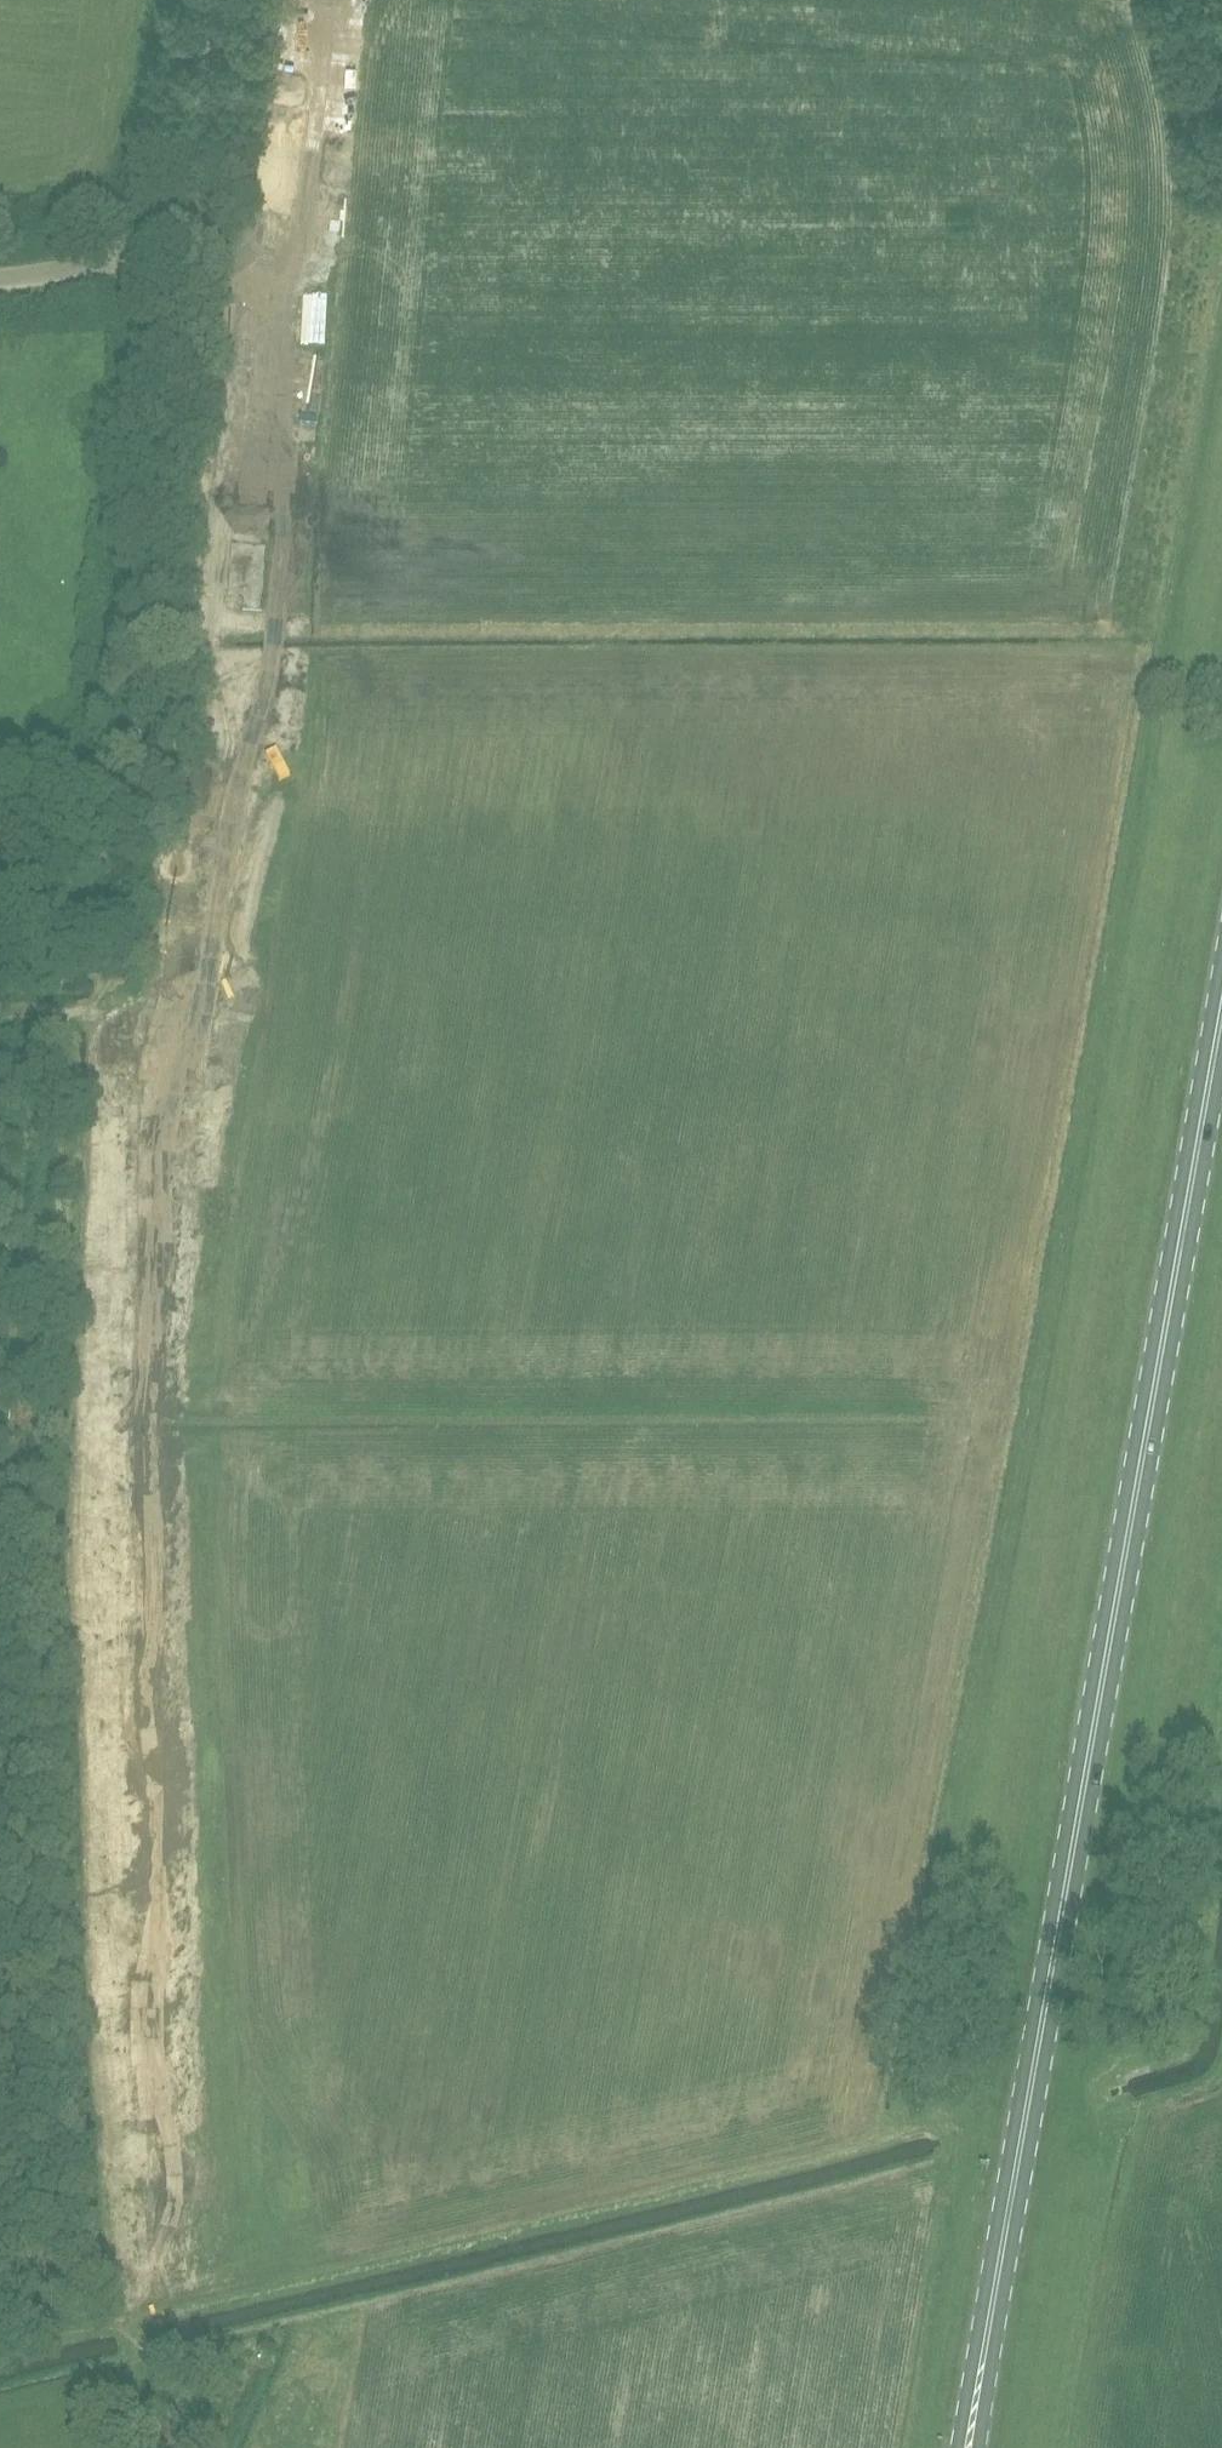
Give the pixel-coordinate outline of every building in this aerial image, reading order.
[(228,556),(224,607),(259,610),(263,558),(228,556)]
